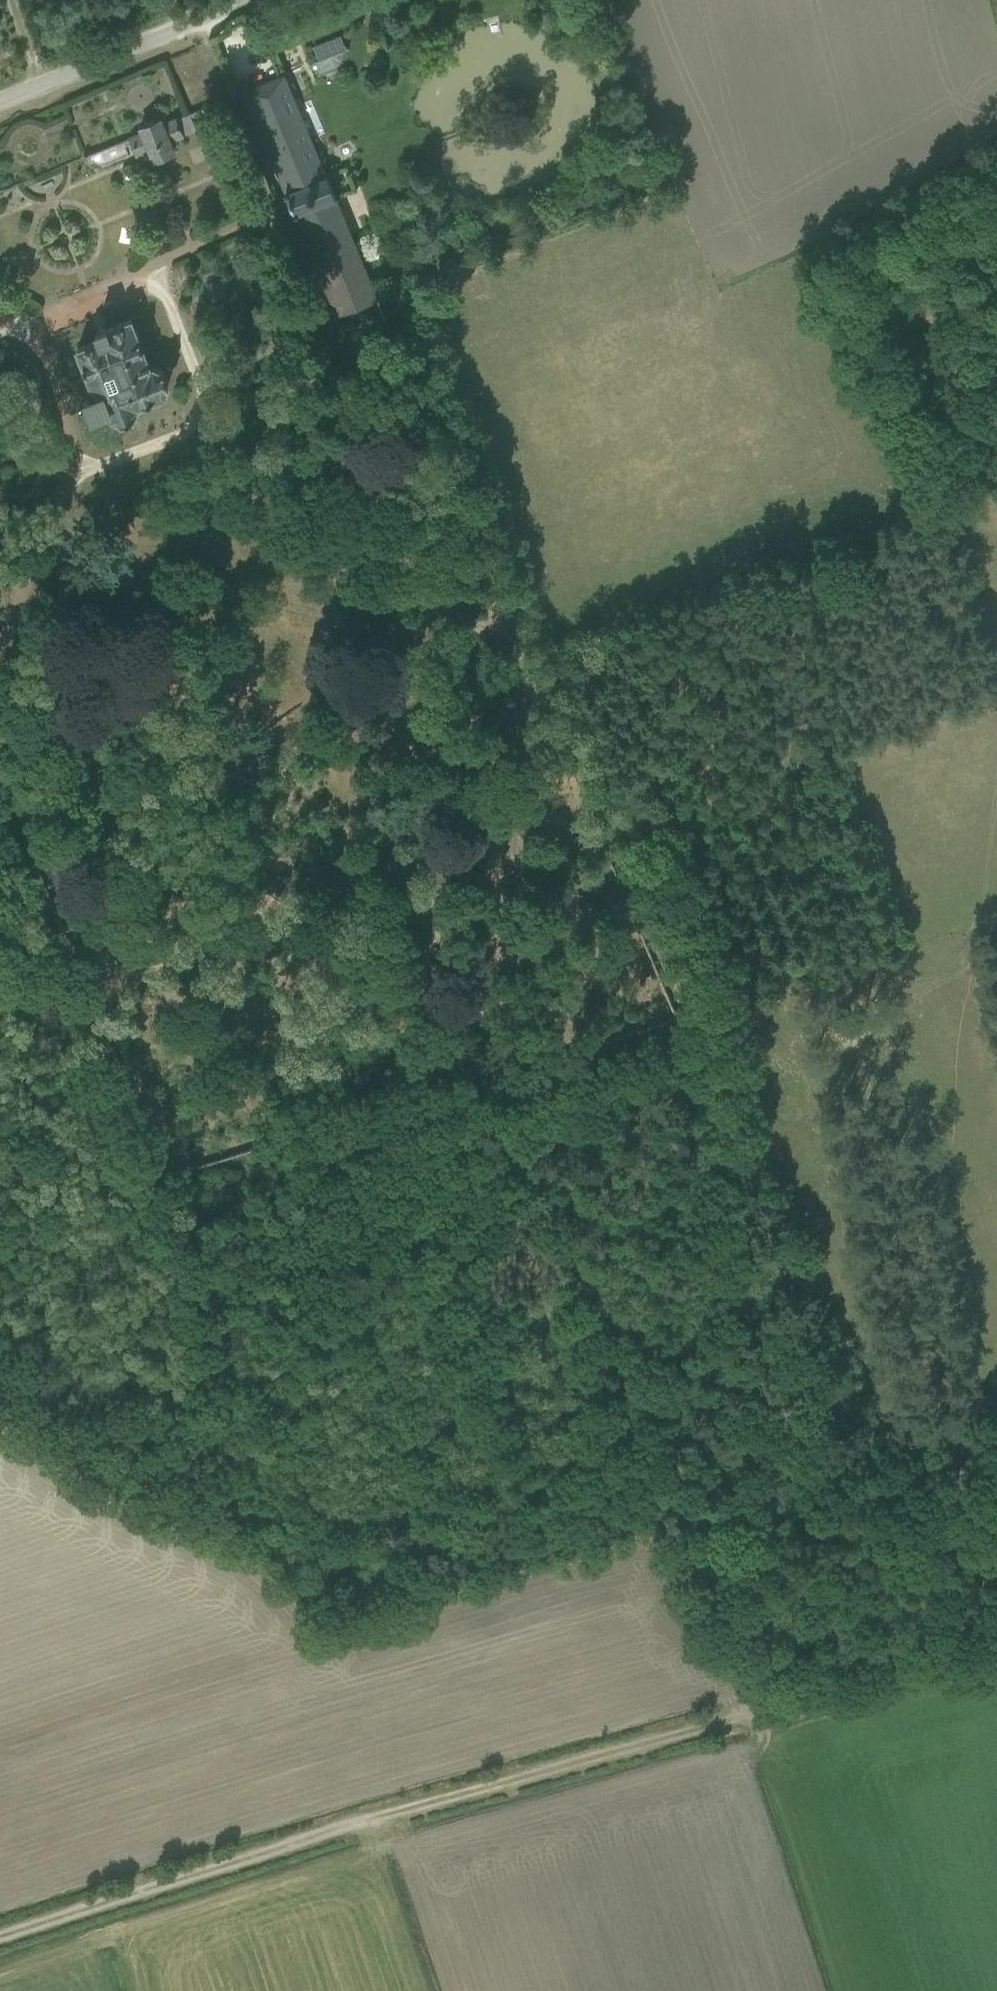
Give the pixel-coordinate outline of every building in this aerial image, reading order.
[(352,51),(317,62),(323,79),(357,69),(352,51)] [(277,70),(230,92),(326,297),(373,275),(277,70)] [(219,106),(186,118),(192,133),(208,127),(231,189),(239,186),(225,148),(233,145),(219,106)] [(156,115),(114,130),(131,174),(173,158),(156,115)] [(74,344),(88,384),(87,386),(89,392),(82,395),(90,416),(108,409),(111,416),(123,422),(134,418),(140,404),(166,393),(171,382),(170,380),(168,381),(163,369),(166,368),(165,367),(152,362),(132,314),(108,323),(107,322),(93,327),(97,336),(74,344)]
